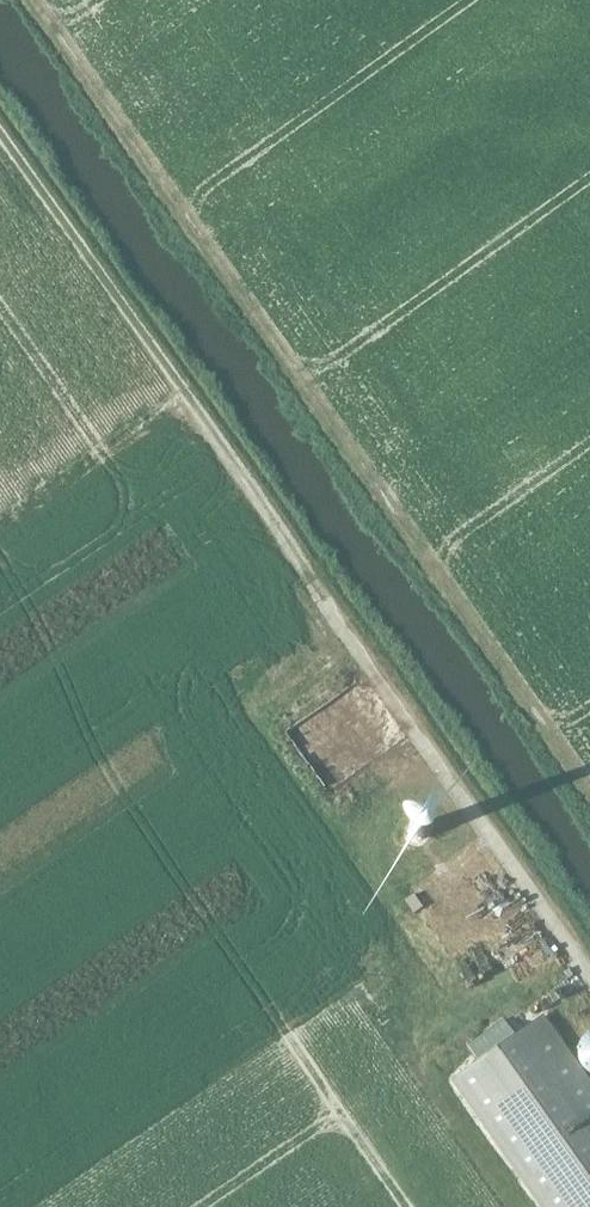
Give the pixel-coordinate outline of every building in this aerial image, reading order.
[(340,689),(371,748),(391,737),(359,678),(340,689)] [(414,841),(415,841),(416,841),(417,841),(418,841),(419,841),(420,840),(421,840),(421,839),(422,839),(422,838),(423,838),(423,837),(423,836),(424,835),(424,834),(424,833),(424,832),(424,831),(423,830),(423,829),(422,828),(421,827),(420,826),(419,825),(418,825),(417,825),(416,825),(415,825),(414,825),(413,825),(412,826),(411,826),(410,827),(409,828),(409,829),(408,830),(408,831),(408,832),(408,833),(408,834),(408,835),(408,836),(408,837),(409,837),(409,838),(410,839),(411,840),(412,840),(412,841),(413,841),(414,841)] [(543,1015),(527,1028),(515,1037),(503,1018),(489,1028),(467,1044),(480,1062),(465,1073),(452,1083),(540,1206),(589,1206),(589,1081),(543,1015)]
